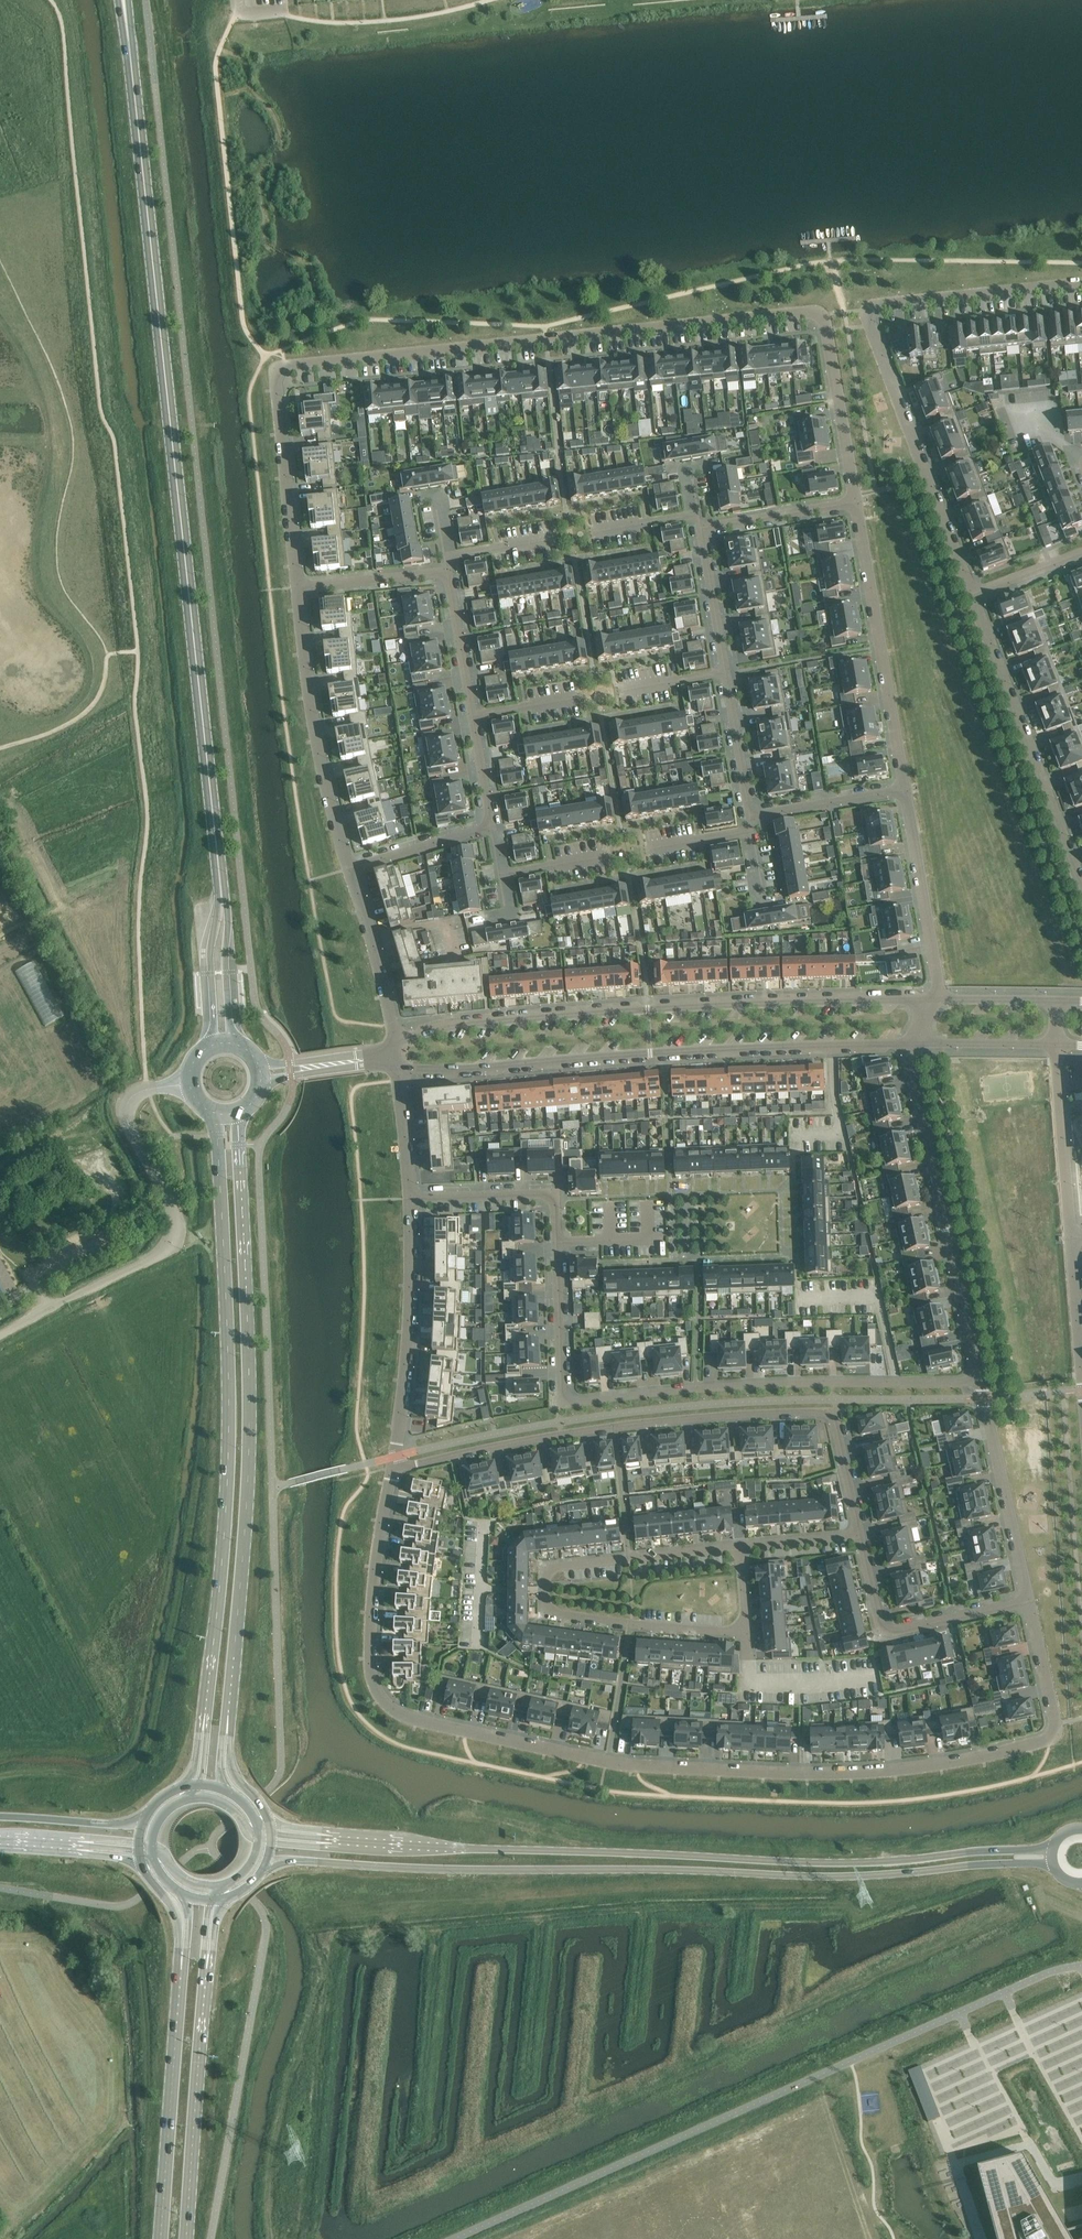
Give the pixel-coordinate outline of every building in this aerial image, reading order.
[(1075,318),(1061,319),(1064,347),(1078,346),(1075,318)] [(1061,319),(1048,321),(1051,348),(1064,347),(1061,319)] [(1044,321),(1030,322),(1033,350),(1047,349),(1044,321)] [(1030,322),(1017,324),(1019,346),(1032,345),(1032,350),(1033,350),(1030,322)] [(1017,324),(1004,325),(1007,353),(1007,347),(1019,346),(1017,324)] [(1004,325),(991,327),(993,354),(1007,353),(1004,325)] [(991,327),(977,328),(980,356),(993,354),(991,327)] [(977,328),(964,329),(966,352),(979,350),(980,356),(977,328)] [(964,329),(951,331),(953,353),(954,361),(967,360),(966,352),(964,329)] [(942,334),(942,333),(935,333),(935,332),(921,333),(924,361),(938,359),(937,348),(944,347),(943,342),(942,334)] [(908,338),(898,341),(902,352),(909,352),(910,358),(924,357),(921,334),(908,336),(908,338)] [(806,371),(805,366),(808,366),(807,363),(809,363),(809,356),(807,356),(805,346),(803,346),(790,347),(793,372),(806,371)] [(778,349),(781,374),(793,372),(790,347),(778,349)] [(781,374),(778,349),(765,350),(768,375),(781,374)] [(753,351),(756,376),(768,375),(765,350),(753,351)] [(756,376),(753,351),(740,352),(743,378),(743,383),(756,382),(756,376)] [(724,354),(726,379),(739,378),(737,353),(724,354)] [(724,354),(723,354),(711,356),(714,381),(726,379),(724,354)] [(686,358),(686,356),(680,357),(680,359),(674,359),(676,385),(689,383),(686,358)] [(699,357),(701,382),(714,381),(711,356),(699,357)] [(689,383),(701,382),(699,357),(686,358),(689,383)] [(661,361),(664,386),(676,385),(674,359),(662,361),(661,361)] [(648,362),(651,387),(664,386),(661,361),(648,362)] [(648,391),(645,362),(632,364),(635,389),(635,392),(648,391)] [(632,364),(631,364),(619,365),(622,390),(635,389),(632,364)] [(607,366),(610,392),(622,390),(619,365),(607,366)] [(610,392),(607,366),(594,368),(597,393),(598,404),(611,402),(610,392)] [(582,369),(585,394),(597,393),(594,368),(582,369)] [(569,370),(572,395),(585,394),(582,369),(570,370),(569,370)] [(556,371),(559,397),(572,395),(569,370),(556,371)] [(548,398),(545,373),(532,374),(535,399),(548,398)] [(928,385),(916,390),(921,404),(948,394),(943,395),(938,382),(943,380),(940,373),(926,379),(928,385)] [(495,378),(498,403),(510,402),(508,377),(507,377),(507,374),(501,375),(502,377),(495,378)] [(520,375),(523,401),(535,399),(532,374),(520,375)] [(510,402),(510,397),(522,395),(522,401),(523,401),(520,375),(508,377),(510,402)] [(476,378),(477,380),(471,381),(471,380),(470,381),(473,406),(485,404),(483,379),(482,379),(482,377),(476,378)] [(497,403),(498,403),(495,378),(483,379),(485,404),(486,409),(498,408),(497,403)] [(457,382),(460,407),(473,406),(470,381),(457,382)] [(454,382),(441,384),(443,409),(444,418),(457,416),(456,407),(454,382)] [(965,383),(963,388),(971,391),(973,386),(970,385),(965,383)] [(440,384),(428,385),(431,410),(443,409),(441,384),(440,384)] [(397,388),(391,389),(393,414),(394,423),(407,421),(406,413),(403,387),(403,385),(397,386),(397,388)] [(416,386),(418,411),(419,421),(432,420),(431,410),(428,385),(416,386)] [(980,385),(973,386),(971,391),(981,395),(980,385)] [(416,386),(403,387),(406,413),(406,407),(418,406),(418,411),(416,386)] [(379,390),(378,390),(381,415),(393,414),(391,389),(379,390)] [(378,390),(365,391),(368,417),(381,415),(378,390)] [(948,394),(921,404),(927,419),(939,414),(941,420),(956,415),(948,394)] [(299,408),(300,422),(330,419),(329,405),(337,404),(336,395),(323,396),(314,397),(315,406),(307,407),(299,408)] [(811,395),(795,398),(796,405),(812,403),(811,395)] [(944,426),(931,431),(937,445),(964,435),(959,423),(967,420),(964,411),(956,415),(941,420),(944,426)] [(719,429),(731,428),(730,416),(730,414),(717,415),(718,420),(719,429)] [(1069,433),(1081,432),(1079,414),(1067,415),(1069,433)] [(739,427),(738,415),(730,416),(731,428),(739,427)] [(806,415),(793,417),(797,440),(794,440),(794,441),(829,435),(827,427),(825,427),(824,421),(808,424),(806,415)] [(318,434),(319,442),(332,440),(330,419),(300,422),(302,436),(318,434)] [(705,421),(706,430),(719,429),(718,420),(705,421)] [(752,446),(761,445),(759,431),(750,432),(752,446)] [(829,435),(794,441),(798,464),(814,462),(813,452),(829,449),(828,443),(830,443),(829,435)] [(964,435),(937,445),(942,460),(954,455),(957,461),(972,456),(964,435)] [(689,443),(692,460),(692,459),(702,457),(702,456),(721,452),(718,438),(689,443)] [(362,463),(369,462),(367,439),(354,440),(354,443),(360,442),(362,463)] [(320,452),(303,454),(305,468),(335,465),(333,443),(319,445),(320,452)] [(681,459),(682,461),(691,459),(692,460),(689,443),(660,448),(662,462),(681,459)] [(761,447),(754,448),(756,462),(763,461),(761,447)] [(1037,464),(1054,458),(1050,447),(1028,455),(1032,466),(1037,464)] [(385,452),(372,454),(373,465),(379,464),(386,464),(385,458),(385,452)] [(959,468),(947,472),(952,487),(979,476),(974,461),(972,456),(957,461),(959,468)] [(736,461),(737,469),(753,466),(752,458),(736,461)] [(1037,464),(1042,475),(1059,469),(1054,458),(1037,464)] [(1017,472),(1022,470),(1019,462),(1014,464),(1017,472)] [(1017,472),(1014,464),(1008,466),(1011,474),(1017,472)] [(323,481),(323,488),(337,486),(335,465),(305,468),(306,482),(323,481)] [(430,488),(440,486),(439,484),(459,481),(456,466),(427,471),(430,488)] [(644,469),(645,478),(652,477),(656,476),(655,468),(644,469)] [(644,469),(631,471),(634,490),(647,488),(645,478),(644,470),(644,469)] [(717,472),(719,485),(739,482),(736,469),(717,472)] [(816,469),(802,472),(803,480),(806,495),(811,494),(820,493),(820,495),(828,494),(828,492),(836,490),(836,489),(838,489),(837,481),(834,481),(833,474),(817,477),(816,469)] [(1041,489),(1063,480),(1059,469),(1042,475),(1037,477),(1041,489)] [(1020,481),(1025,479),(1022,470),(1017,472),(1020,481)] [(429,488),(430,488),(427,471),(398,476),(400,491),(419,488),(419,489),(429,488)] [(634,490),(631,471),(618,473),(622,492),(634,490)] [(618,473),(606,475),(609,494),(622,492),(618,473)] [(609,494),(606,475),(593,477),(597,497),(609,494)] [(979,476),(952,487),(958,501),(970,496),(972,503),(987,497),(979,476)] [(582,479),(581,479),(584,499),(585,499),(597,497),(593,477),(582,479)] [(581,479),(568,481),(571,501),(584,499),(581,479)] [(1045,500),(1067,491),(1063,480),(1041,489),(1045,500)] [(679,507),(677,494),(676,494),(674,482),(660,485),(662,496),(655,497),(657,511),(679,507)] [(719,498),(741,494),(739,482),(719,485),(721,497),(719,497),(719,498)] [(557,483),(544,485),(548,505),(561,503),(557,483)] [(1028,484),(1022,486),(1025,495),(1031,493),(1028,484)] [(544,486),(532,488),(535,507),(547,505),(547,506),(548,505),(544,485),(544,486)] [(519,489),(520,490),(523,508),(529,507),(529,508),(535,507),(532,488),(532,487),(519,489)] [(325,498),(308,500),(310,514),(340,511),(338,490),(324,491),(325,498)] [(520,490),(507,492),(511,511),(523,509),(523,508),(520,490)] [(1054,509),(1071,503),(1067,491),(1045,500),(1049,511),(1054,509)] [(507,492),(495,494),(498,513),(511,511),(507,492)] [(1031,493),(1025,495),(1028,503),(1034,501),(1031,493)] [(387,502),(386,494),(370,497),(371,505),(387,502)] [(495,494),(482,496),(485,516),(498,513),(495,494)] [(741,512),(738,496),(741,495),(741,494),(719,498),(721,511),(732,509),(733,513),(741,512)] [(483,505),(482,497),(466,500),(467,508),(483,505)] [(975,509),(962,513),(968,528),(995,518),(987,497),(972,503),(975,509)] [(412,511),(409,499),(390,502),(392,515),(412,511)] [(1054,509),(1059,520),(1076,514),(1071,503),(1054,509)] [(1036,507),(1031,509),(1034,517),(1039,515),(1036,507)] [(340,511),(310,514),(311,528),(328,527),(328,534),(342,533),(340,511)] [(394,527),(414,524),(412,511),(392,515),(394,527)] [(1078,519),(1076,514),(1059,520),(1066,540),(1078,535),(1076,528),(1081,525),(1079,518),(1078,519)] [(1039,515),(1034,517),(1037,525),(1042,523),(1039,515)] [(459,531),(461,544),(483,541),(480,527),(474,528),(472,517),(457,519),(459,531)] [(995,518),(968,528),(973,542),(986,538),(988,544),(1003,538),(1001,532),(995,518)] [(368,522),(360,523),(361,531),(369,530),(368,522)] [(416,536),(414,524),(394,527),(396,539),(416,536)] [(816,555),(830,553),(828,543),(845,541),(843,534),(846,534),(844,526),(842,526),(842,525),(834,526),(833,524),(825,526),(826,528),(812,530),(816,555)] [(1053,545),(1045,525),(1044,526),(1038,528),(1040,534),(1045,547),(1053,545)] [(685,540),(682,526),(661,530),(663,543),(670,542),(672,554),(686,551),(684,540),(685,540)] [(329,541),(313,543),(314,557),(344,554),(343,540),(353,539),(352,532),(342,533),(328,534),(329,541)] [(399,552),(421,548),(420,548),(418,548),(416,536),(396,539),(399,552)] [(726,556),(759,550),(756,536),(742,539),(742,537),(734,538),(735,540),(726,541),(727,548),(725,548),(726,556)] [(991,551),(978,556),(984,570),(1011,560),(1003,538),(988,544),(991,551)] [(401,553),(404,567),(412,566),(411,563),(423,561),(421,548),(399,552),(399,553),(401,553)] [(762,572),(759,550),(726,556),(727,556),(728,564),(730,564),(731,570),(747,567),(749,574),(762,572)] [(820,579),(853,573),(852,573),(851,565),(849,566),(848,560),(832,562),(830,553),(816,555),(820,579)] [(344,554),(314,557),(316,571),(346,568),(344,554)] [(645,557),(649,577),(662,575),(658,555),(645,557)] [(649,577),(645,557),(633,560),(636,579),(649,577)] [(486,560),(465,563),(467,577),(469,588),(484,586),(482,574),(488,573),(486,560)] [(621,562),(624,581),(636,579),(633,560),(621,562)] [(624,581),(621,562),(608,564),(612,583),(624,581)] [(596,565),(599,586),(600,586),(600,585),(612,583),(608,564),(597,566),(596,565)] [(599,586),(596,565),(583,568),(586,588),(599,586)] [(690,577),(689,565),(674,568),(676,579),(669,580),(672,594),(693,590),(691,577),(690,577)] [(563,592),(576,590),(572,569),(559,572),(563,592)] [(1081,570),(1073,573),(1074,576),(1070,577),(1077,597),(1081,595),(1081,571),(1081,570)] [(562,592),(563,592),(559,572),(558,572),(547,574),(550,594),(562,592)] [(762,572),(749,574),(750,581),(734,584),(735,590),(732,591),(734,598),(733,598),(733,599),(766,593),(762,572)] [(853,574),(853,573),(820,579),(826,578),(828,591),(823,592),(824,600),(838,598),(837,591),(853,588),(852,582),(854,581),(853,574)] [(547,574),(534,576),(538,596),(550,594),(547,574)] [(534,576),(522,579),(525,598),(538,596),(534,576)] [(522,579),(510,581),(513,600),(525,598),(522,579)] [(510,581),(497,583),(500,602),(513,600),(510,581)] [(794,596),(801,594),(799,583),(792,584),(794,596)] [(397,594),(401,615),(434,609),(433,609),(432,602),(430,602),(429,596),(412,599),(411,591),(397,594)] [(738,612),(755,609),(756,617),(770,614),(766,593),(733,599),(734,599),(735,606),(737,606),(738,612)] [(1004,618),(1019,612),(1021,618),(1034,613),(1027,593),(1010,600),(1009,598),(1000,601),(1001,603),(999,604),(1000,606),(998,607),(1001,616),(1003,615),(1004,618)] [(320,602),(321,616),(349,614),(349,613),(347,599),(320,602)] [(475,627),(497,624),(495,610),(488,611),(486,600),(472,603),(474,614),(473,614),(475,627)] [(828,626),(861,620),(860,620),(859,613),(857,613),(856,607),(840,610),(838,600),(824,602),(828,626)] [(683,618),(684,629),(699,627),(697,616),(698,616),(695,602),(674,606),(676,619),(683,618)] [(802,614),(815,612),(813,604),(801,606),(802,614)] [(401,615),(405,638),(419,636),(417,627),(433,624),(432,618),(435,617),(433,610),(434,610),(434,609),(401,615)] [(1023,625),(1009,630),(1009,632),(1008,632),(1011,641),(1013,641),(1013,643),(1042,632),(1037,620),(1045,617),(1042,610),(1034,613),(1021,618),(1023,625)] [(354,635),(351,613),(349,613),(349,614),(321,616),(323,631),(339,629),(340,636),(354,635)] [(756,617),(757,624),(741,627),(742,633),(740,633),(741,641),(773,636),(770,614),(756,617)] [(861,621),(861,620),(828,626),(832,647),(846,645),(845,638),(861,635),(860,629),(862,628),(861,621)] [(658,631),(661,650),(674,648),(671,629),(658,631)] [(661,650),(658,631),(645,633),(649,653),(661,650)] [(1042,632),(1013,643),(1014,645),(1013,646),(1016,655),(1018,654),(1018,656),(1033,650),(1035,656),(1049,651),(1042,632)] [(645,633),(633,635),(636,655),(649,653),(645,633)] [(324,645),(326,659),(356,656),(354,635),(340,636),(341,644),(324,645)] [(636,655),(633,635),(621,637),(624,657),(636,655)] [(420,645),(419,636),(405,638),(409,662),(442,656),(441,656),(440,648),(438,649),(437,643),(420,645)] [(501,649),(499,636),(478,639),(480,653),(482,664),(497,662),(495,650),(501,649)] [(741,641),(742,649),(745,649),(746,655),(762,652),(763,659),(777,657),(773,636),(741,641)] [(609,639),(608,639),(612,659),(624,657),(621,637),(609,639)] [(612,659),(608,639),(595,641),(598,662),(612,659)] [(395,640),(385,641),(387,650),(397,649),(395,640)] [(704,653),(703,653),(702,641),(687,644),(689,655),(682,656),(685,670),(706,666),(704,653)] [(584,643),(571,645),(575,666),(588,663),(584,643)] [(575,666),(571,645),(571,646),(559,648),(562,667),(574,665),(574,666),(575,666)] [(562,667),(559,648),(547,650),(550,669),(562,667)] [(547,650),(534,652),(538,672),(550,669),(547,650)] [(1049,651),(1035,656),(1038,662),(1023,668),(1024,670),(1022,670),(1025,679),(1027,679),(1028,681),(1056,670),(1049,651)] [(534,652),(522,654),(525,674),(538,672),(534,652)] [(525,674),(522,654),(509,657),(510,662),(511,666),(511,671),(512,676),(525,674)] [(358,677),(356,656),(326,659),(327,674),(344,672),(345,679),(358,677)] [(443,664),(441,657),(442,657),(442,656),(409,662),(413,683),(427,681),(425,674),(441,671),(440,665),(443,664)] [(838,683),(871,677),(870,677),(869,669),(867,670),(866,664),(849,666),(848,656),(829,659),(831,670),(836,669),(838,683)] [(750,696),(750,697),(783,691),(779,670),(765,672),(767,679),(750,682),(751,688),(749,689),(751,696),(750,696)] [(1056,670),(1028,681),(1029,683),(1027,683),(1030,693),(1032,692),(1033,694),(1047,688),(1050,694),(1063,689),(1056,670)] [(488,703),(510,699),(508,686),(501,687),(499,675),(485,678),(486,689),(488,703)] [(358,677),(345,679),(345,686),(329,689),(331,703),(359,699),(361,699),(358,677)] [(856,704),(854,695),(870,692),(869,686),(872,685),(870,678),(871,678),(871,677),(838,683),(842,706),(840,706),(840,707),(856,704)] [(446,696),(445,690),(428,692),(427,683),(413,685),(417,709),(450,703),(449,703),(448,695),(446,696)] [(712,699),(709,685),(688,689),(690,702),(697,701),(699,712),(713,710),(711,699),(712,699)] [(1037,706),(1038,708),(1036,708),(1040,717),(1041,717),(1042,719),(1070,708),(1063,689),(1050,694),(1052,700),(1037,706)] [(789,712),(786,712),(783,691),(750,697),(751,697),(752,705),(754,704),(755,710),(771,708),(773,715),(789,712)] [(351,722),(367,719),(366,712),(361,712),(359,699),(331,703),(333,717),(350,715),(351,722)] [(435,728),(433,721),(449,718),(448,712),(451,711),(449,704),(450,704),(450,703),(417,709),(421,730),(435,728)] [(844,730),(879,724),(878,724),(877,717),(875,717),(874,711),(858,714),(856,704),(840,707),(844,730)] [(392,706),(383,708),(384,715),(393,713),(392,706)] [(1070,708),(1042,719),(1043,721),(1041,721),(1045,730),(1046,730),(1047,731),(1062,726),(1064,732),(1077,727),(1070,708)] [(792,733),(789,712),(773,715),(774,722),(758,725),(759,731),(757,731),(758,739),(757,739),(792,733)] [(672,717),(676,736),(689,734),(685,714),(672,717)] [(672,717),(660,719),(663,738),(676,736),(672,717)] [(366,727),(368,727),(367,719),(351,722),(352,729),(336,732),(339,746),(368,741),(366,727)] [(513,719),(492,722),(494,736),(496,747),(511,745),(509,733),(516,732),(513,719)] [(660,719),(648,721),(651,740),(663,738),(660,719)] [(635,723),(639,742),(651,740),(648,721),(635,723)] [(623,725),(623,724),(623,725),(626,745),(627,745),(627,744),(639,742),(635,723),(623,725)] [(697,739),(699,752),(720,749),(716,724),(701,726),(703,738),(697,739)] [(850,754),(864,751),(862,742),(879,739),(877,733),(880,732),(878,725),(879,725),(879,724),(844,730),(844,731),(846,730),(850,754)] [(623,725),(610,727),(613,747),(626,745),(623,725)] [(1081,747),(1081,739),(1077,727),(1064,732),(1066,738),(1052,744),(1052,746),(1051,746),(1054,755),(1056,755),(1056,757),(1081,747)] [(599,729),(586,731),(589,751),(602,749),(599,729)] [(589,751),(586,731),(585,731),(585,732),(574,734),(577,753),(589,751)] [(458,750),(457,750),(456,742),(454,743),(453,737),(437,739),(435,732),(422,734),(425,756),(458,750)] [(796,754),(794,754),(790,734),(792,734),(792,733),(757,739),(757,740),(758,740),(759,747),(761,747),(762,753),(779,750),(780,757),(796,755),(796,754)] [(561,736),(565,755),(577,753),(574,734),(561,736)] [(565,755),(561,736),(549,738),(552,757),(565,755)] [(537,740),(540,759),(552,757),(549,738),(537,740)] [(537,740),(524,742),(524,745),(525,749),(525,754),(527,761),(540,759),(537,740)] [(358,757),(359,764),(372,761),(368,741),(339,746),(341,760),(358,757)] [(1081,769),(1081,747),(1056,757),(1057,759),(1056,759),(1059,768),(1061,768),(1061,769),(1076,764),(1078,770),(1081,769)] [(458,765),(456,759),(459,758),(457,751),(458,751),(458,750),(425,756),(429,777),(443,775),(441,768),(458,765)] [(864,751),(850,754),(855,779),(868,776),(868,779),(876,777),(876,775),(884,774),(884,773),(886,772),(885,764),(883,765),(882,758),(866,761),(864,751)] [(617,767),(624,766),(621,752),(615,754),(617,767)] [(764,774),(765,781),(765,782),(797,776),(795,763),(797,762),(796,755),(780,757),(781,765),(765,767),(766,774),(764,774)] [(503,786),(524,782),(522,769),(515,770),(513,759),(499,761),(501,772),(500,772),(503,786)] [(359,764),(361,771),(345,775),(348,789),(377,782),(372,761),(359,764)] [(722,761),(701,764),(703,778),(710,777),(712,788),(726,785),(724,774),(725,774),(722,761)] [(1078,770),(1081,776),(1066,782),(1067,783),(1065,784),(1068,793),(1070,793),(1071,795),(1081,790),(1081,769),(1078,770)] [(820,773),(812,774),(813,781),(821,779),(820,773)] [(800,790),(797,776),(765,782),(767,790),(769,789),(770,796),(778,794),(778,796),(786,795),(786,793),(800,790)] [(461,784),(445,786),(443,779),(430,781),(433,803),(466,797),(465,797),(464,789),(462,790),(461,784)] [(351,803),(367,799),(369,806),(382,803),(377,782),(348,789),(351,803)] [(698,787),(685,790),(688,809),(701,807),(698,787)] [(672,792),(676,811),(688,809),(685,790),(672,792)] [(1071,795),(1072,797),(1070,797),(1073,806),(1075,806),(1076,807),(1081,805),(1081,790),(1071,795)] [(676,811),(672,792),(660,794),(663,813),(676,811)] [(528,808),(526,794),(505,798),(507,811),(509,823),(524,820),(522,809),(528,808)] [(648,796),(651,815),(663,813),(660,794),(648,796)] [(635,798),(639,818),(639,817),(651,815),(648,796),(636,798),(636,797),(635,798)] [(466,797),(433,803),(437,826),(451,824),(449,815),(466,812),(465,806),(467,805),(465,798),(466,797)] [(382,800),(388,823),(396,821),(390,798),(382,800)] [(639,818),(635,798),(622,800),(626,820),(639,818)] [(598,804),(602,824),(615,822),(611,802),(598,804)] [(382,803),(369,806),(371,813),(355,818),(359,832),(386,824),(386,825),(388,824),(382,803)] [(602,824),(598,804),(598,805),(586,807),(590,826),(601,824),(602,824)] [(574,809),(577,828),(590,826),(586,807),(574,809)] [(708,827),(733,823),(731,808),(706,812),(708,827)] [(561,811),(565,830),(577,828),(574,809),(561,811)] [(552,832),(565,830),(561,811),(549,813),(552,832)] [(549,813),(536,815),(537,821),(538,825),(538,829),(539,834),(552,832),(549,813)] [(895,820),(893,821),(891,815),(883,816),(883,814),(875,816),(875,817),(862,820),(864,834),(897,828),(896,828),(895,820)] [(799,833),(799,832),(796,832),(794,818),(786,820),(786,821),(774,823),(777,836),(799,833)] [(833,823),(835,839),(843,838),(841,822),(833,823)] [(363,845),(394,836),(389,837),(386,825),(386,824),(359,832),(363,845)] [(897,829),(897,828),(864,834),(868,858),(882,855),(880,846),(896,843),(895,837),(897,836),(896,829),(897,829)] [(777,836),(777,837),(779,837),(781,848),(801,845),(799,833),(777,836)] [(535,844),(528,845),(526,834),(512,837),(514,848),(513,848),(516,861),(537,858),(535,844)] [(712,849),(716,870),(733,867),(732,861),(739,860),(737,845),(712,849)] [(781,848),(784,861),(803,857),(801,845),(781,848)] [(452,864),(474,861),(472,848),(460,850),(460,846),(452,848),(455,863),(452,864)] [(784,861),(786,873),(805,870),(803,857),(784,861)] [(872,881),(905,876),(905,875),(904,875),(903,868),(901,868),(899,862),(883,865),(882,857),(868,860),(872,881)] [(452,864),(454,877),(474,874),(472,862),(474,861),(452,864)] [(375,873),(378,884),(402,877),(399,866),(375,873)] [(786,873),(788,886),(807,882),(805,870),(786,873)] [(712,873),(699,875),(703,895),(716,892),(712,873)] [(474,874),(454,877),(456,889),(476,886),(474,874)] [(713,876),(715,885),(722,883),(720,874),(713,876)] [(687,877),(690,897),(703,895),(699,875),(687,877)] [(872,881),(876,902),(889,900),(888,893),(904,890),(903,884),(905,884),(904,876),(905,876),(872,881)] [(402,877),(378,884),(381,895),(406,888),(402,877)] [(523,906),(538,903),(536,892),(543,891),(540,877),(519,881),(521,894),(522,894),(523,906)] [(675,879),(678,899),(690,897),(687,877),(675,879)] [(675,879),(662,882),(666,901),(678,899),(675,879)] [(650,883),(653,904),(654,903),(666,901),(662,882),(651,884),(650,883)] [(788,886),(790,898),(790,899),(809,895),(807,882),(788,886)] [(650,883),(637,885),(640,906),(653,904),(650,883)] [(476,886),(456,889),(458,902),(478,898),(476,886)] [(626,887),(613,890),(617,910),(630,908),(626,887)] [(406,888),(381,895),(384,906),(409,899),(406,888)] [(613,890),(612,890),(613,890),(601,892),(604,911),(616,909),(616,910),(617,910),(613,890)] [(601,892),(588,894),(592,914),(604,911),(601,892)] [(812,895),(814,903),(830,900),(828,892),(812,895)] [(588,894),(576,896),(579,916),(592,914),(588,894)] [(576,896),(564,898),(567,918),(579,916),(576,896)] [(458,902),(452,903),(454,916),(461,914),(461,915),(463,914),(480,911),(478,898),(458,902)] [(564,898),(551,901),(551,906),(552,910),(553,914),(554,920),(567,918),(564,898)] [(409,899),(384,906),(388,916),(412,909),(409,899)] [(908,909),(891,912),(890,905),(871,908),(873,916),(878,915),(880,928),(878,928),(878,929),(913,923),(913,922),(912,922),(911,915),(909,915),(908,909)] [(770,909),(772,926),(802,921),(799,906),(780,910),(780,908),(770,909)] [(391,928),(415,921),(412,909),(388,916),(391,928)] [(746,916),(740,918),(742,930),(748,929),(748,930),(772,926),(770,909),(769,909),(769,910),(759,911),(760,913),(746,915),(746,916)] [(544,935),(541,921),(528,924),(528,923),(507,927),(509,940),(529,937),(544,935)] [(912,937),(911,931),(914,931),(912,923),(913,923),(878,929),(881,950),(898,947),(896,940),(912,937)] [(489,944),(509,940),(507,927),(486,930),(486,931),(472,933),(474,947),(489,944)] [(393,936),(397,947),(416,942),(412,931),(393,936)] [(416,942),(397,947),(400,958),(419,953),(416,942)] [(886,960),(884,954),(884,951),(874,953),(876,962),(886,960)] [(886,960),(888,978),(902,975),(902,977),(910,976),(910,974),(918,972),(920,971),(919,963),(917,963),(916,957),(900,959),(898,952),(884,954),(886,960)] [(400,958),(403,969),(424,963),(422,963),(419,953),(400,958)] [(856,959),(843,960),(844,979),(856,979),(856,959)] [(807,961),(808,980),(820,980),(819,960),(807,961)] [(832,980),(831,960),(819,960),(820,980),(832,980)] [(831,960),(832,980),(844,979),(843,960),(831,960)] [(796,961),(783,961),(783,981),(796,981),(796,961)] [(807,961),(796,961),(796,981),(808,980),(807,961)] [(35,962),(16,972),(45,1026),(64,1016),(35,962)] [(438,1000),(438,1004),(440,1004),(440,1000),(444,1000),(444,1004),(456,1003),(456,999),(466,998),(467,1002),(479,1001),(478,997),(484,997),(481,965),(476,966),(476,971),(430,975),(429,962),(424,963),(403,969),(408,987),(404,987),(405,999),(411,999),(412,1007),(430,1005),(429,1001),(438,1000)] [(767,962),(755,963),(756,982),(768,982),(767,962)] [(780,962),(767,962),(768,982),(780,981),(780,962)] [(743,963),(731,964),(731,983),(744,983),(743,963)] [(755,963),(743,963),(744,983),(756,982),(755,963)] [(716,984),(715,964),(703,965),(704,985),(716,984)] [(727,964),(715,964),(716,984),(728,983),(727,964)] [(691,966),(692,985),(704,985),(703,965),(691,966)] [(652,976),(655,976),(656,988),(668,987),(667,966),(651,967),(652,976)] [(668,967),(668,966),(667,966),(668,987),(669,987),(680,986),(679,966),(668,967)] [(679,966),(680,986),(692,985),(691,966),(679,966)] [(627,990),(640,989),(639,977),(641,977),(640,968),(626,969),(627,990)] [(627,990),(626,969),(625,969),(625,970),(614,971),(615,990),(626,989),(626,990),(627,990)] [(603,991),(602,971),(590,972),(592,992),(603,991)] [(603,991),(615,990),(614,971),(602,971),(603,991)] [(580,993),(592,992),(590,972),(578,973),(580,993)] [(580,993),(578,973),(566,974),(567,994),(580,993)] [(562,974),(550,976),(552,995),(564,994),(562,974)] [(550,976),(538,977),(540,996),(552,995),(550,976)] [(540,996),(538,977),(526,978),(528,997),(540,996)] [(528,997),(526,978),(514,979),(516,998),(528,997)] [(516,998),(514,979),(502,980),(504,999),(516,998)] [(502,980),(490,981),(491,1000),(504,999),(502,980)] [(891,1076),(890,1069),(892,1069),(890,1062),(888,1063),(888,1061),(879,1064),(877,1058),(864,1058),(863,1058),(865,1067),(860,1068),(865,1090),(880,1086),(879,1079),(891,1076)] [(824,1091),(823,1067),(810,1068),(811,1091),(824,1091)] [(810,1068),(799,1069),(800,1092),(811,1091),(810,1068)] [(766,1069),(754,1070),(755,1094),(766,1093),(766,1069)] [(766,1070),(766,1069),(766,1093),(778,1093),(777,1070),(766,1070)] [(788,1069),(777,1070),(778,1093),(789,1092),(788,1069)] [(799,1069),(788,1069),(789,1092),(800,1092),(799,1069)] [(742,1070),(730,1071),(731,1094),(743,1094),(742,1070)] [(754,1070),(742,1070),(743,1094),(755,1094),(754,1070)] [(730,1071),(730,1072),(719,1072),(720,1095),(731,1094),(730,1071)] [(673,1073),(674,1097),(686,1096),(685,1072),(673,1073)] [(685,1073),(685,1072),(686,1096),(697,1096),(696,1073),(685,1073)] [(707,1072),(696,1073),(697,1096),(708,1095),(707,1072)] [(719,1072),(707,1072),(708,1095),(720,1095),(719,1072)] [(660,1097),(658,1073),(646,1075),(648,1098),(660,1097)] [(648,1098),(646,1075),(635,1076),(637,1099),(648,1098)] [(624,1077),(626,1100),(637,1099),(635,1076),(624,1077)] [(626,1100),(624,1077),(612,1078),(614,1101),(626,1100)] [(601,1079),(603,1102),(614,1101),(612,1078),(601,1079)] [(603,1102),(601,1079),(590,1080),(592,1103),(603,1102)] [(581,1104),(579,1080),(567,1081),(569,1105),(581,1104)] [(579,1080),(581,1104),(592,1103),(590,1080),(579,1081),(579,1080)] [(555,1082),(557,1106),(569,1105),(567,1081),(555,1082)] [(557,1106),(555,1082),(555,1083),(544,1084),(546,1107),(557,1106)] [(533,1085),(535,1108),(546,1107),(544,1084),(533,1085)] [(535,1108),(533,1085),(522,1086),(523,1109),(535,1108)] [(510,1087),(512,1110),(523,1109),(522,1086),(510,1087)] [(880,1086),(865,1090),(870,1111),(900,1105),(898,1098),(896,1098),(895,1091),(882,1094),(880,1086)] [(512,1110),(510,1087),(499,1088),(501,1111),(512,1110)] [(488,1089),(490,1112),(501,1111),(499,1088),(488,1089)] [(490,1112),(488,1089),(476,1090),(478,1113),(490,1112)] [(449,1112),(473,1109),(472,1091),(422,1095),(423,1102),(424,1102),(425,1114),(428,1113),(449,1112)] [(813,1111),(825,1110),(825,1103),(812,1103),(813,1111)] [(900,1105),(870,1111),(875,1133),(890,1129),(888,1122),(901,1119),(899,1112),(901,1111),(900,1105)] [(429,1125),(450,1123),(449,1112),(428,1113),(429,1125)] [(451,1135),(450,1123),(429,1125),(430,1137),(451,1135)] [(890,1129),(875,1133),(879,1154),(884,1153),(909,1148),(908,1141),(906,1141),(904,1134),(891,1137),(890,1129)] [(431,1149),(452,1147),(451,1135),(430,1137),(431,1149)] [(553,1148),(541,1148),(542,1174),(548,1174),(548,1173),(555,1172),(555,1156),(562,1155),(561,1140),(553,1140),(553,1148)] [(570,1140),(561,1140),(562,1155),(570,1155),(570,1154),(570,1140)] [(529,1141),(521,1141),(521,1150),(521,1156),(521,1157),(529,1157),(529,1173),(537,1173),(537,1174),(542,1174),(541,1148),(529,1148),(529,1141)] [(750,1146),(751,1172),(757,1172),(757,1171),(764,1170),(763,1145),(750,1146)] [(763,1145),(764,1170),(771,1170),(771,1171),(777,1171),(776,1150),(776,1145),(763,1145)] [(737,1146),(738,1152),(726,1152),(726,1173),(732,1173),(732,1172),(739,1171),(738,1146),(737,1146)] [(738,1146),(739,1171),(746,1171),(746,1172),(751,1172),(750,1146),(738,1146)] [(453,1159),(452,1147),(431,1149),(432,1160),(453,1159)] [(714,1172),(713,1147),(700,1148),(701,1174),(707,1174),(707,1173),(714,1172)] [(713,1147),(714,1172),(721,1172),(721,1173),(726,1173),(726,1152),(725,1147),(713,1147)] [(676,1176),(682,1175),(682,1174),(689,1174),(688,1148),(675,1149),(676,1176)] [(689,1173),(696,1173),(696,1174),(701,1174),(700,1148),(688,1148),(689,1174),(689,1173)] [(882,1167),(884,1176),(899,1172),(897,1165),(910,1162),(908,1155),(911,1155),(909,1148),(884,1153),(887,1166),(882,1167)] [(659,1175),(659,1176),(665,1176),(664,1149),(651,1150),(652,1175),(659,1175)] [(488,1150),(489,1175),(496,1175),(496,1176),(502,1176),(501,1150),(488,1150)] [(515,1174),(514,1154),(502,1155),(501,1150),(502,1176),(507,1175),(507,1174),(515,1174)] [(638,1156),(639,1176),(645,1176),(645,1175),(651,1175),(652,1175),(651,1150),(650,1150),(650,1155),(638,1156)] [(782,1171),(782,1170),(790,1169),(789,1150),(776,1150),(777,1171),(782,1171)] [(601,1177),(608,1176),(608,1177),(614,1177),(613,1156),(613,1151),(600,1152),(601,1177)] [(570,1155),(562,1155),(562,1169),(570,1168),(570,1180),(570,1185),(571,1194),(584,1194),(584,1193),(583,1173),(583,1168),(583,1153),(570,1154),(570,1155)] [(613,1156),(614,1177),(620,1177),(620,1176),(626,1176),(626,1156),(613,1156)] [(626,1156),(626,1176),(633,1175),(633,1176),(639,1176),(638,1156),(626,1156)] [(453,1159),(432,1160),(433,1173),(454,1171),(453,1159)] [(823,1160),(803,1161),(803,1168),(802,1168),(803,1174),(823,1173),(823,1160)] [(583,1173),(584,1193),(591,1193),(591,1194),(597,1194),(596,1168),(583,1168),(583,1173)] [(913,1177),(901,1180),(899,1172),(884,1176),(889,1197),(919,1191),(917,1184),(915,1184),(913,1177)] [(823,1173),(803,1174),(803,1179),(804,1179),(804,1186),(824,1186),(823,1173)] [(824,1186),(804,1186),(804,1193),(803,1193),(804,1199),(830,1198),(829,1197),(824,1198),(824,1186)] [(919,1191),(889,1197),(893,1219),(909,1215),(907,1208),(919,1205),(918,1198),(920,1198),(919,1191)] [(830,1198),(804,1199),(804,1204),(805,1204),(805,1211),(830,1210),(830,1198)] [(830,1210),(805,1211),(805,1213),(804,1213),(804,1223),(806,1223),(806,1224),(830,1223),(830,1210)] [(472,1227),(470,1227),(470,1234),(472,1234),(482,1234),(482,1228),(481,1214),(472,1214),(472,1227)] [(485,1215),(485,1231),(494,1231),(494,1215),(485,1215)] [(909,1215),(893,1219),(898,1240),(928,1234),(927,1227),(924,1227),(923,1220),(910,1223),(909,1215)] [(509,1230),(535,1229),(535,1224),(533,1224),(533,1217),(508,1217),(509,1230)] [(460,1218),(447,1218),(447,1222),(436,1222),(436,1235),(460,1235),(460,1234),(460,1218)] [(860,1230),(868,1230),(867,1221),(860,1222),(860,1230)] [(830,1223),(806,1224),(806,1231),(805,1231),(805,1237),(831,1236),(831,1235),(826,1235),(826,1224),(831,1223),(830,1223)] [(535,1235),(535,1229),(509,1230),(509,1243),(502,1243),(503,1251),(518,1251),(517,1243),(534,1242),(534,1235),(535,1235)] [(436,1235),(436,1247),(458,1247),(463,1247),(463,1234),(460,1234),(460,1235),(436,1235)] [(928,1234),(898,1240),(903,1262),(918,1258),(916,1251),(929,1248),(927,1241),(930,1241),(928,1234)] [(831,1236),(805,1237),(805,1242),(806,1242),(807,1249),(831,1248),(831,1236)] [(458,1247),(436,1247),(436,1259),(457,1258),(458,1258),(458,1247)] [(869,1255),(867,1247),(861,1247),(861,1256),(869,1255)] [(807,1249),(807,1256),(806,1256),(806,1262),(832,1261),(831,1248),(807,1249)] [(536,1271),(536,1265),(535,1265),(535,1258),(518,1258),(518,1251),(503,1251),(503,1260),(510,1259),(510,1272),(536,1271)] [(436,1270),(458,1270),(460,1270),(460,1258),(458,1258),(436,1259),(436,1270)] [(918,1258),(903,1262),(908,1283),(938,1277),(936,1270),(934,1270),(932,1263),(920,1266),(918,1258)] [(586,1281),(586,1289),(586,1287),(599,1286),(597,1260),(592,1260),(592,1262),(585,1262),(585,1261),(585,1262),(584,1262),(585,1281),(586,1281)] [(572,1276),(573,1290),(586,1289),(586,1281),(585,1281),(584,1262),(585,1262),(585,1261),(572,1262),(572,1271),(571,1271),(571,1276),(572,1276)] [(832,1261),(806,1262),(806,1267),(807,1267),(808,1275),(832,1274),(832,1261)] [(2,1300),(1,1298),(5,1296),(6,1298),(8,1296),(16,1292),(0,1264),(0,1301),(2,1300)] [(782,1293),(782,1287),(794,1287),(793,1267),(786,1267),(786,1266),(780,1267),(781,1293),(782,1293)] [(769,1293),(768,1268),(761,1268),(761,1267),(755,1268),(756,1294),(769,1293)] [(775,1268),(768,1268),(769,1293),(781,1293),(780,1267),(775,1267),(775,1268)] [(711,1270),(710,1268),(704,1269),(705,1295),(718,1295),(717,1269),(711,1270)] [(744,1294),(743,1269),(736,1269),(736,1268),(730,1269),(731,1294),(744,1294)] [(756,1294),(755,1268),(750,1268),(750,1269),(743,1269),(744,1294),(756,1294)] [(680,1271),(681,1296),(682,1296),(682,1291),(694,1291),(693,1269),(687,1269),(687,1271),(680,1271)] [(719,1295),(719,1290),(730,1289),(731,1295),(731,1294),(730,1269),(725,1269),(725,1270),(718,1270),(718,1269),(717,1269),(718,1295),(719,1295)] [(458,1270),(436,1270),(436,1283),(441,1283),(440,1291),(449,1291),(449,1283),(458,1283),(458,1282),(458,1270)] [(510,1272),(511,1284),(504,1284),(504,1292),(519,1292),(519,1284),(536,1284),(535,1276),(537,1276),(536,1271),(510,1272)] [(669,1297),(668,1271),(662,1271),(662,1272),(655,1272),(656,1297),(669,1297)] [(673,1272),(673,1271),(668,1271),(669,1297),(681,1296),(680,1271),(680,1272),(673,1272)] [(630,1273),(631,1293),(631,1298),(644,1298),(643,1272),(637,1272),(637,1273),(630,1273)] [(648,1273),(648,1272),(643,1272),(644,1298),(656,1297),(655,1272),(648,1273)] [(618,1294),(618,1273),(612,1273),(612,1274),(605,1274),(605,1294),(618,1294)] [(618,1273),(618,1294),(631,1293),(630,1273),(623,1274),(623,1273),(618,1273)] [(910,1296),(912,1305),(927,1302),(926,1294),(938,1291),(937,1284),(939,1284),(938,1277),(912,1282),(915,1295),(910,1296)] [(436,1291),(435,1303),(457,1304),(457,1305),(462,1305),(463,1282),(458,1282),(458,1283),(449,1283),(449,1291),(440,1291),(436,1291)] [(512,1313),(538,1312),(538,1306),(537,1306),(536,1299),(519,1300),(519,1292),(504,1292),(505,1301),(511,1301),(512,1313)] [(942,1306),(929,1309),(927,1302),(912,1305),(917,1326),(947,1320),(945,1313),(943,1313),(942,1306)] [(457,1305),(457,1304),(435,1303),(435,1315),(456,1316),(456,1315),(457,1305)] [(520,1325),(537,1325),(537,1317),(538,1317),(538,1312),(512,1313),(512,1325),(505,1325),(506,1335),(521,1334),(520,1325)] [(585,1314),(585,1322),(600,1321),(600,1313),(585,1314)] [(461,1328),(461,1316),(456,1315),(456,1316),(435,1315),(434,1327),(461,1328)] [(947,1320),(917,1326),(922,1348),(937,1345),(935,1337),(948,1334),(946,1327),(949,1327),(947,1320)] [(600,1321),(585,1322),(585,1330),(601,1329),(600,1321)] [(433,1339),(458,1340),(460,1340),(461,1328),(434,1327),(433,1339)] [(868,1340),(856,1340),(857,1366),(865,1366),(865,1364),(870,1364),(869,1347),(877,1347),(877,1346),(876,1330),(868,1330),(868,1340)] [(827,1341),(814,1342),(815,1368),(824,1368),(824,1366),(829,1366),(828,1349),(835,1348),(835,1331),(827,1332),(827,1341)] [(843,1331),(835,1331),(835,1348),(843,1348),(843,1365),(848,1365),(848,1367),(857,1366),(856,1340),(843,1341),(843,1331)] [(786,1343),(773,1343),(774,1370),(782,1369),(782,1367),(787,1367),(787,1350),(794,1350),(793,1333),(785,1333),(786,1343)] [(802,1333),(793,1333),(794,1350),(801,1350),(802,1367),(807,1366),(807,1368),(815,1368),(814,1342),(814,1336),(802,1337),(802,1333)] [(513,1342),(514,1354),(540,1353),(539,1347),(538,1347),(538,1342),(530,1343),(521,1343),(521,1335),(521,1334),(506,1335),(506,1342),(513,1342)] [(760,1334),(752,1335),(753,1351),(760,1351),(761,1368),(766,1368),(766,1370),(774,1370),(773,1343),(761,1344),(760,1334)] [(744,1344),(732,1345),(733,1371),(741,1371),(741,1369),(746,1369),(745,1352),(753,1351),(752,1335),(744,1335),(744,1344)] [(719,1336),(711,1336),(711,1352),(711,1353),(719,1353),(719,1370),(724,1370),(724,1371),(733,1371),(732,1345),(719,1345),(719,1336)] [(437,1351),(437,1359),(445,1360),(446,1352),(454,1352),(457,1352),(457,1351),(458,1340),(433,1339),(433,1351),(437,1351)] [(666,1345),(670,1377),(678,1376),(678,1374),(683,1373),(681,1356),(689,1356),(688,1355),(687,1339),(678,1340),(679,1344),(666,1345)] [(645,1343),(647,1360),(654,1359),(656,1376),(661,1376),(661,1377),(670,1377),(666,1345),(654,1347),(653,1342),(645,1343)] [(625,1350),(629,1381),(637,1380),(637,1378),(642,1378),(640,1361),(647,1360),(645,1343),(637,1344),(638,1348),(625,1350)] [(937,1345),(922,1348),(927,1370),(935,1368),(943,1366),(943,1369),(950,1367),(949,1365),(954,1364),(954,1363),(956,1362),(955,1356),(953,1356),(951,1349),(939,1352),(937,1345)] [(615,1381),(620,1380),(620,1382),(629,1381),(625,1350),(613,1351),(612,1347),(604,1348),(606,1365),(613,1364),(615,1381)] [(599,1365),(606,1365),(604,1348),(596,1349),(597,1358),(584,1360),(584,1361),(582,1361),(583,1369),(585,1368),(587,1384),(590,1384),(590,1385),(598,1384),(597,1383),(600,1382),(599,1365)] [(446,1352),(445,1360),(437,1359),(432,1359),(431,1371),(453,1373),(453,1374),(458,1374),(459,1362),(458,1361),(459,1351),(457,1351),(457,1352),(454,1352),(446,1352)] [(539,1366),(539,1359),(540,1359),(540,1353),(514,1354),(514,1366),(507,1366),(507,1375),(522,1374),(522,1367),(539,1366)] [(451,1385),(452,1385),(453,1374),(453,1373),(431,1371),(430,1383),(451,1385)] [(525,1396),(540,1395),(540,1392),(542,1392),(542,1384),(540,1384),(540,1381),(523,1382),(522,1374),(507,1375),(505,1375),(506,1396),(517,1396),(517,1398),(525,1398),(525,1396)] [(451,1385),(430,1383),(429,1395),(453,1397),(454,1385),(452,1385),(451,1385)] [(429,1395),(428,1407),(454,1409),(456,1397),(453,1397),(429,1395)] [(438,1420),(437,1427),(453,1424),(454,1409),(428,1407),(426,1419),(438,1420)] [(857,1423),(859,1432),(861,1432),(862,1435),(880,1431),(881,1438),(897,1434),(896,1429),(895,1427),(887,1429),(884,1414),(874,1416),(874,1415),(865,1417),(865,1418),(858,1420),(859,1423),(857,1423)] [(961,1414),(951,1416),(952,1418),(942,1420),(945,1435),(937,1437),(939,1444),(954,1441),(953,1434),(971,1430),(970,1427),(972,1426),(970,1417),(968,1418),(968,1415),(961,1416),(961,1414)] [(801,1428),(802,1457),(816,1457),(816,1459),(824,1459),(823,1444),(817,1445),(816,1428),(813,1428),(813,1426),(804,1427),(804,1428),(801,1428)] [(786,1429),(786,1445),(779,1445),(780,1460),(787,1459),(787,1457),(802,1457),(801,1428),(798,1428),(798,1427),(789,1427),(789,1429),(786,1429)] [(742,1447),(735,1448),(736,1462),(743,1461),(743,1459),(758,1458),(756,1430),(754,1430),(754,1428),(744,1429),(744,1431),(741,1431),(742,1447)] [(780,1460),(779,1445),(773,1446),(772,1429),(769,1429),(769,1428),(759,1428),(759,1430),(756,1430),(758,1458),(772,1458),(773,1460),(780,1460)] [(736,1462),(735,1448),(728,1448),(727,1432),(724,1432),(724,1430),(715,1431),(715,1433),(712,1433),(714,1461),(729,1460),(729,1462),(736,1462)] [(691,1451),(692,1465),(700,1464),(700,1462),(714,1461),(712,1433),(709,1433),(709,1431),(700,1432),(700,1434),(697,1434),(698,1450),(691,1451)] [(685,1452),(683,1435),(680,1435),(680,1434),(670,1435),(670,1436),(668,1437),(671,1465),(685,1463),(685,1466),(692,1465),(691,1451),(685,1452)] [(864,1448),(865,1451),(863,1452),(865,1461),(867,1461),(868,1463),(890,1458),(894,1458),(890,1443),(899,1442),(897,1434),(881,1438),(883,1444),(864,1448)] [(647,1455),(649,1469),(656,1469),(656,1466),(671,1465),(668,1437),(665,1437),(665,1435),(655,1436),(656,1438),(652,1438),(654,1455),(647,1455)] [(626,1470),(641,1468),(642,1470),(649,1469),(647,1455),(641,1456),(639,1440),(635,1440),(635,1438),(626,1440),(626,1441),(623,1442),(626,1470)] [(977,1458),(977,1455),(978,1455),(976,1446),(975,1446),(974,1443),(956,1447),(954,1441),(939,1444),(940,1451),(948,1449),(951,1464),(977,1458)] [(591,1463),(593,1477),(601,1476),(600,1473),(615,1471),(611,1443),(608,1444),(608,1442),(599,1443),(599,1445),(596,1445),(598,1462),(591,1463)] [(567,1450),(571,1478),(586,1476),(586,1478),(593,1477),(591,1463),(585,1464),(582,1447),(579,1448),(579,1446),(569,1448),(570,1449),(567,1450)] [(552,1452),(554,1469),(548,1470),(550,1484),(557,1482),(557,1480),(571,1478),(567,1450),(564,1450),(564,1449),(555,1450),(555,1452),(552,1452)] [(928,1452),(921,1454),(923,1462),(930,1461),(928,1452)] [(543,1485),(550,1484),(548,1470),(541,1471),(538,1455),(535,1455),(535,1453),(525,1455),(526,1457),(523,1457),(528,1485),(529,1485),(528,1480),(541,1477),(543,1485)] [(528,1485),(523,1457),(520,1458),(520,1456),(511,1458),(511,1460),(508,1460),(511,1476),(504,1478),(507,1492),(514,1490),(514,1488),(528,1485)] [(889,1474),(891,1481),(906,1477),(905,1470),(899,1471),(897,1465),(892,1466),(891,1459),(896,1458),(896,1457),(894,1458),(890,1458),(868,1463),(868,1466),(867,1466),(869,1475),(870,1475),(871,1478),(889,1474)] [(980,1473),(980,1470),(981,1470),(979,1460),(978,1461),(977,1458),(951,1464),(954,1478),(946,1480),(948,1487),(964,1484),(962,1477),(980,1473)] [(479,1466),(485,1494),(499,1491),(500,1493),(507,1492),(504,1478),(498,1479),(494,1463),(491,1464),(491,1462),(482,1464),(482,1466),(479,1466)] [(479,1466),(477,1467),(476,1465),(467,1467),(467,1469),(464,1469),(468,1485),(461,1487),(464,1501),(471,1499),(471,1497),(485,1494),(479,1466)] [(875,1504),(877,1504),(877,1506),(903,1501),(900,1486),(908,1485),(906,1477),(891,1481),(892,1487),(874,1491),(875,1494),(873,1495),(875,1504)] [(443,1482),(428,1479),(427,1485),(414,1482),(412,1494),(422,1496),(420,1507),(437,1510),(443,1512),(448,1489),(442,1488),(443,1482)] [(987,1501),(986,1498),(988,1498),(986,1489),(984,1489),(983,1486),(965,1490),(964,1484),(948,1487),(950,1494),(958,1493),(961,1507),(987,1501)] [(824,1499),(826,1521),(838,1520),(836,1498),(824,1499)] [(826,1521),(824,1499),(824,1500),(813,1501),(815,1522),(821,1522),(821,1521),(825,1521),(826,1521)] [(802,1502),(804,1523),(808,1522),(808,1523),(815,1522),(813,1501),(802,1502)] [(906,1515),(903,1501),(877,1506),(878,1509),(876,1509),(878,1519),(880,1518),(880,1521),(899,1517),(900,1524),(916,1520),(914,1513),(906,1515)] [(990,1516),(989,1513),(991,1513),(989,1503),(987,1504),(987,1501),(961,1507),(964,1521),(956,1523),(957,1530),(973,1527),(972,1520),(990,1516)] [(802,1502),(791,1503),(792,1524),(799,1524),(799,1523),(804,1523),(802,1502)] [(779,1504),(781,1525),(786,1524),(786,1525),(792,1524),(791,1503),(779,1504)] [(779,1504),(768,1505),(770,1526),(777,1526),(777,1525),(781,1525),(779,1504)] [(416,1529),(433,1532),(437,1510),(420,1507),(410,1505),(408,1517),(418,1519),(416,1529)] [(757,1506),(759,1527),(763,1526),(763,1527),(770,1526),(768,1505),(757,1506)] [(545,1516),(544,1506),(535,1508),(535,1516),(545,1516)] [(757,1506),(745,1507),(747,1522),(746,1522),(746,1528),(754,1528),(754,1527),(759,1527),(757,1506)] [(716,1534),(716,1531),(720,1531),(720,1533),(721,1533),(718,1508),(706,1509),(709,1535),(716,1534)] [(731,1530),(733,1529),(731,1509),(719,1510),(718,1508),(721,1533),(731,1532),(731,1530)] [(694,1511),(697,1533),(702,1533),(702,1536),(709,1535),(706,1509),(694,1511)] [(673,1536),(670,1511),(659,1512),(662,1540),(669,1539),(669,1537),(673,1536)] [(670,1511),(673,1536),(678,1536),(678,1538),(685,1537),(683,1515),(672,1516),(671,1511),(670,1511)] [(697,1533),(694,1511),(694,1513),(683,1515),(685,1537),(693,1537),(692,1534),(697,1533)] [(647,1513),(650,1539),(654,1538),(655,1541),(662,1540),(659,1512),(658,1512),(659,1517),(648,1518),(647,1513)] [(634,1515),(636,1532),(635,1532),(636,1543),(645,1542),(645,1539),(650,1539),(647,1513),(634,1515)] [(917,1528),(916,1520),(900,1524),(902,1530),(883,1534),(884,1537),(882,1538),(884,1547),(886,1547),(887,1549),(912,1544),(909,1529),(917,1528)] [(612,1543),(613,1546),(622,1545),(621,1534),(619,1534),(618,1522),(605,1523),(608,1544),(612,1543)] [(594,1527),(596,1547),(603,1547),(603,1544),(608,1544),(605,1523),(605,1526),(594,1527)] [(944,1526),(936,1527),(938,1535),(945,1533),(944,1526)] [(542,1554),(549,1553),(546,1527),(534,1529),(537,1551),(541,1551),(542,1554)] [(546,1527),(549,1553),(556,1552),(556,1549),(560,1549),(558,1531),(547,1532),(547,1527),(546,1527)] [(584,1546),(589,1546),(589,1548),(596,1547),(594,1527),(582,1529),(584,1546)] [(996,1544),(995,1541),(997,1541),(995,1532),(993,1532),(993,1529),(974,1533),(973,1527),(957,1530),(959,1537),(967,1536),(970,1550),(996,1544)] [(439,1533),(433,1532),(416,1529),(406,1528),(404,1540),(414,1541),(412,1552),(436,1555),(439,1533)] [(517,1543),(528,1552),(537,1551),(534,1529),(534,1534),(524,1535),(517,1543)] [(570,1530),(573,1550),(580,1549),(579,1547),(584,1546),(582,1529),(570,1530)] [(560,1549),(565,1548),(565,1551),(573,1550),(570,1530),(558,1531),(560,1549)] [(491,1538),(490,1546),(499,1546),(499,1538),(491,1538)] [(528,1561),(528,1552),(517,1543),(510,1551),(504,1551),(504,1561),(528,1561)] [(908,1560),(910,1567),(925,1563),(924,1556),(916,1558),(912,1544),(887,1549),(887,1552),(886,1552),(888,1562),(889,1561),(890,1564),(908,1560)] [(999,1559),(999,1556),(1000,1556),(998,1546),(997,1547),(996,1544),(970,1550),(973,1564),(965,1566),(967,1573),(982,1570),(981,1563),(999,1559)] [(436,1555),(412,1552),(402,1551),(401,1563),(411,1564),(409,1575),(433,1577),(434,1571),(436,1555)] [(826,1564),(829,1576),(851,1571),(848,1559),(826,1564)] [(757,1571),(758,1582),(780,1580),(786,1579),(784,1560),(769,1561),(770,1568),(759,1569),(759,1571),(757,1571)] [(528,1561),(504,1561),(504,1562),(510,1562),(510,1573),(505,1573),(530,1573),(530,1566),(528,1566),(528,1561)] [(894,1590),(895,1590),(896,1592),(919,1587),(922,1587),(919,1573),(927,1571),(925,1563),(910,1567),(911,1573),(893,1577),(893,1581),(892,1581),(894,1590)] [(999,1591),(999,1589),(1006,1588),(1005,1585),(1007,1584),(1005,1575),(1003,1575),(1002,1572),(984,1576),(982,1570),(967,1573),(969,1580),(977,1579),(980,1593),(990,1591),(990,1593),(999,1591)] [(851,1571),(829,1576),(830,1576),(832,1586),(853,1582),(852,1575),(851,1575),(850,1571),(851,1571)] [(510,1586),(519,1586),(519,1589),(519,1594),(527,1594),(527,1590),(528,1581),(530,1581),(530,1573),(505,1573),(504,1586),(510,1586)] [(407,1597),(431,1599),(433,1584),(433,1577),(409,1575),(399,1574),(398,1586),(408,1587),(407,1597)] [(780,1580),(758,1582),(760,1582),(761,1586),(758,1586),(759,1594),(787,1591),(781,1591),(780,1580)] [(832,1586),(835,1597),(855,1593),(854,1588),(855,1588),(853,1582),(832,1586)] [(530,1607),(530,1599),(527,1599),(527,1594),(519,1594),(519,1589),(519,1586),(510,1586),(510,1589),(510,1594),(504,1594),(504,1606),(530,1607)] [(922,1602),(919,1587),(896,1592),(897,1595),(895,1595),(897,1605),(899,1604),(899,1607),(918,1603),(919,1610),(936,1606),(935,1600),(922,1602)] [(787,1591),(759,1594),(759,1601),(762,1601),(762,1605),(788,1603),(787,1591)] [(855,1593),(835,1597),(837,1608),(858,1604),(857,1597),(856,1597),(855,1593)] [(405,1620),(430,1622),(430,1615),(431,1599),(407,1597),(397,1597),(396,1609),(406,1610),(405,1620)] [(783,1615),(783,1604),(788,1603),(762,1605),(763,1610),(760,1610),(761,1617),(786,1615),(783,1615)] [(837,1608),(840,1619),(860,1615),(859,1610),(860,1610),(858,1604),(837,1608)] [(504,1607),(510,1607),(509,1618),(527,1618),(527,1614),(530,1614),(530,1607),(504,1606),(504,1607)] [(761,1617),(761,1624),(764,1624),(764,1629),(787,1627),(786,1615),(761,1617)] [(860,1615),(840,1619),(842,1630),(863,1625),(862,1619),(861,1619),(860,1615)] [(512,1640),(527,1627),(527,1618),(509,1618),(509,1629),(510,1629),(506,1632),(512,1640)] [(404,1643),(422,1644),(428,1644),(429,1628),(430,1622),(405,1620),(395,1620),(395,1632),(405,1633),(404,1643)] [(865,1632),(863,1625),(842,1630),(845,1641),(841,1642),(866,1636),(865,1636),(864,1632),(865,1632)] [(533,1646),(536,1629),(527,1627),(512,1640),(522,1651),(532,1653),(533,1646)] [(536,1629),(533,1646),(545,1648),(548,1628),(541,1627),(540,1629),(536,1629)] [(763,1641),(786,1639),(785,1628),(787,1627),(764,1629),(765,1633),(762,1634),(763,1641)] [(555,1629),(548,1628),(545,1648),(544,1653),(556,1655),(559,1632),(555,1631),(555,1629)] [(1008,1628),(998,1630),(999,1632),(989,1634),(992,1649),(984,1651),(986,1658),(1001,1655),(1000,1648),(1018,1644),(1017,1641),(1019,1641),(1017,1631),(1015,1632),(1015,1629),(1008,1630),(1008,1628)] [(559,1632),(556,1655),(568,1657),(571,1631),(564,1630),(564,1633),(559,1632)] [(580,1658),(583,1635),(578,1635),(579,1632),(571,1631),(568,1657),(580,1658)] [(581,1653),(592,1654),(595,1634),(588,1633),(587,1636),(583,1635),(580,1658),(581,1653)] [(604,1659),(606,1638),(602,1638),(602,1635),(595,1634),(592,1654),(603,1656),(603,1659),(604,1659)] [(814,1636),(806,1636),(806,1644),(815,1643),(814,1636)] [(868,1648),(866,1636),(841,1642),(844,1654),(868,1648)] [(618,1648),(619,1649),(621,1638),(611,1637),(611,1639),(606,1638),(604,1659),(616,1660),(618,1648)] [(937,1640),(942,1666),(954,1663),(949,1637),(937,1640)] [(649,1666),(651,1643),(646,1643),(646,1640),(637,1639),(636,1650),(638,1650),(637,1665),(649,1666)] [(786,1639),(763,1641),(763,1648),(766,1648),(766,1653),(772,1653),(773,1659),(792,1659),(792,1651),(791,1639),(786,1639)] [(936,1641),(932,1641),(926,1642),(930,1663),(941,1661),(942,1666),(937,1640),(936,1640),(936,1641)] [(661,1669),(663,1641),(656,1641),(655,1643),(651,1643),(649,1666),(650,1666),(650,1663),(661,1664),(660,1669),(661,1669)] [(673,1670),(675,1645),(670,1644),(670,1642),(663,1641),(661,1669),(673,1670)] [(685,1671),(687,1643),(679,1642),(679,1645),(675,1645),(673,1670),(685,1671)] [(919,1644),(915,1645),(919,1666),(930,1663),(926,1642),(919,1644)] [(404,1643),(394,1643),(394,1655),(404,1655),(404,1666),(421,1666),(422,1644),(404,1643)] [(697,1667),(698,1646),(694,1646),(694,1643),(687,1643),(685,1671),(685,1666),(697,1667)] [(708,1673),(710,1645),(703,1644),(703,1647),(698,1646),(697,1667),(708,1667),(708,1673)] [(721,1648),(717,1648),(718,1645),(710,1645),(708,1673),(720,1674),(722,1645),(721,1648)] [(734,1656),(734,1649),(732,1649),(733,1646),(722,1645),(720,1674),(732,1674),(740,1674),(739,1656),(738,1656),(738,1657),(734,1656)] [(910,1645),(904,1647),(908,1668),(919,1666),(915,1645),(910,1646),(910,1645)] [(502,1649),(498,1653),(506,1656),(510,1653),(505,1647),(502,1649)] [(893,1649),(898,1674),(899,1674),(898,1670),(908,1668),(904,1647),(897,1648),(897,1649),(893,1650),(893,1649)] [(898,1674),(893,1649),(881,1652),(886,1677),(898,1674)] [(1002,1662),(1001,1656),(985,1659),(987,1666),(998,1664),(1001,1678),(996,1679),(1024,1673),(1023,1671),(1025,1670),(1023,1661),(1021,1661),(1021,1658),(1002,1662)] [(962,1664),(954,1665),(957,1682),(966,1680),(962,1664)] [(534,1666),(533,1672),(541,1675),(542,1668),(542,1667),(534,1665),(534,1666)] [(405,1682),(407,1682),(428,1682),(428,1666),(421,1666),(404,1666),(394,1666),(394,1684),(394,1685),(394,1686),(395,1687),(396,1687),(396,1688),(397,1688),(398,1688),(399,1689),(400,1688),(401,1688),(402,1688),(402,1687),(403,1687),(404,1686),(404,1685),(405,1684),(405,1683),(405,1682)] [(589,1678),(597,1679),(598,1671),(590,1670),(589,1678)] [(611,1673),(610,1681),(617,1682),(619,1674),(611,1673)] [(1024,1673),(996,1679),(999,1693),(993,1695),(995,1702),(1010,1699),(1009,1692),(1027,1688),(1027,1685),(1028,1685),(1026,1676),(1025,1676),(1024,1673)] [(439,1689),(443,1690),(448,1691),(445,1704),(448,1705),(447,1707),(458,1710),(464,1680),(442,1675),(439,1689)] [(468,1709),(471,1710),(474,1697),(482,1699),(485,1685),(464,1680),(458,1710),(458,1709),(468,1711),(468,1709)] [(505,1689),(485,1685),(482,1699),(490,1700),(487,1713),(489,1714),(489,1716),(499,1718),(505,1689)] [(432,1701),(435,1687),(428,1686),(425,1699),(432,1701)] [(505,1689),(499,1718),(509,1720),(510,1718),(512,1719),(515,1706),(523,1707),(526,1694),(505,1689)] [(531,1709),(528,1722),(531,1723),(530,1725),(540,1727),(547,1698),(526,1694),(523,1707),(531,1709)] [(554,1727),(556,1715),(564,1716),(567,1702),(547,1698),(540,1727),(551,1729),(551,1727),(554,1727)] [(888,1700),(872,1699),(872,1708),(888,1708),(888,1700)] [(1027,1720),(1027,1718),(1034,1717),(1033,1714),(1035,1713),(1033,1704),(1031,1704),(1030,1701),(1012,1705),(1010,1699),(995,1702),(996,1709),(1004,1708),(1008,1722),(1018,1720),(1018,1722),(1027,1720)] [(867,1700),(859,1701),(859,1710),(867,1710),(871,1710),(870,1700),(867,1700)] [(567,1702),(564,1716),(572,1718),(570,1731),(572,1731),(572,1734),(581,1736),(582,1736),(588,1707),(567,1702)] [(612,1712),(600,1710),(599,1715),(587,1712),(589,1707),(588,1707),(582,1736),(592,1739),(593,1736),(595,1736),(598,1723),(610,1725),(612,1712)] [(813,1711),(803,1708),(803,1721),(809,1723),(813,1711)] [(973,1708),(952,1712),(958,1742),(968,1740),(968,1737),(970,1736),(968,1724),(976,1722),(973,1708)] [(942,1728),(944,1741),(947,1741),(947,1743),(957,1741),(957,1742),(958,1742),(952,1712),(952,1715),(940,1717),(941,1721),(933,1722),(934,1730),(942,1728)] [(648,1717),(623,1716),(621,1729),(634,1730),(633,1743),(636,1744),(636,1746),(646,1747),(648,1717)] [(648,1717),(646,1747),(647,1747),(647,1746),(657,1747),(657,1745),(659,1745),(660,1732),(668,1732),(669,1718),(648,1717)] [(925,1746),(925,1744),(927,1744),(926,1731),(934,1730),(933,1722),(925,1723),(924,1717),(911,1718),(915,1748),(925,1746)] [(669,1718),(668,1732),(676,1732),(676,1746),(678,1746),(678,1748),(688,1748),(690,1719),(669,1718)] [(891,1721),(892,1735),(900,1734),(901,1747),(904,1747),(904,1749),(915,1748),(911,1718),(910,1718),(911,1721),(898,1723),(899,1727),(891,1727),(891,1721)] [(690,1719),(688,1748),(699,1749),(699,1747),(702,1747),(702,1734),(710,1734),(711,1720),(690,1719)] [(711,1720),(710,1734),(718,1735),(718,1748),(720,1748),(719,1751),(730,1751),(731,1722),(720,1721),(720,1720),(711,1720)] [(883,1752),(883,1749),(884,1749),(884,1736),(892,1735),(891,1721),(883,1721),(883,1722),(871,1723),(872,1752),(883,1752)] [(742,1751),(743,1723),(731,1722),(730,1751),(731,1748),(735,1749),(735,1751),(742,1751)] [(743,1723),(742,1751),(748,1751),(749,1749),(754,1749),(755,1729),(744,1728),(744,1723),(743,1723)] [(847,1727),(848,1750),(854,1750),(854,1752),(860,1752),(859,1723),(859,1726),(847,1727)] [(867,1752),(867,1749),(872,1749),(872,1752),(871,1723),(859,1723),(860,1752),(867,1752)] [(767,1729),(766,1752),(772,1753),(772,1750),(778,1751),(779,1724),(778,1730),(767,1729)] [(779,1724),(778,1751),(783,1751),(783,1753),(790,1753),(791,1725),(779,1724)] [(812,1754),(819,1753),(819,1751),(824,1751),(824,1730),(823,1725),(811,1725),(812,1737),(812,1744),(812,1754)] [(824,1730),(824,1725),(823,1725),(824,1730),(824,1751),(830,1751),(830,1753),(836,1753),(836,1730),(824,1730)] [(836,1730),(836,1753),(843,1753),(843,1750),(848,1750),(847,1727),(847,1729),(836,1730)] [(755,1729),(754,1749),(759,1750),(759,1752),(766,1752),(767,1729),(755,1729)] [(978,2167),(997,2238),(1081,2238),(1081,2226),(1066,2230),(1023,2155),(1007,2160),(994,2163),(978,2167)]
